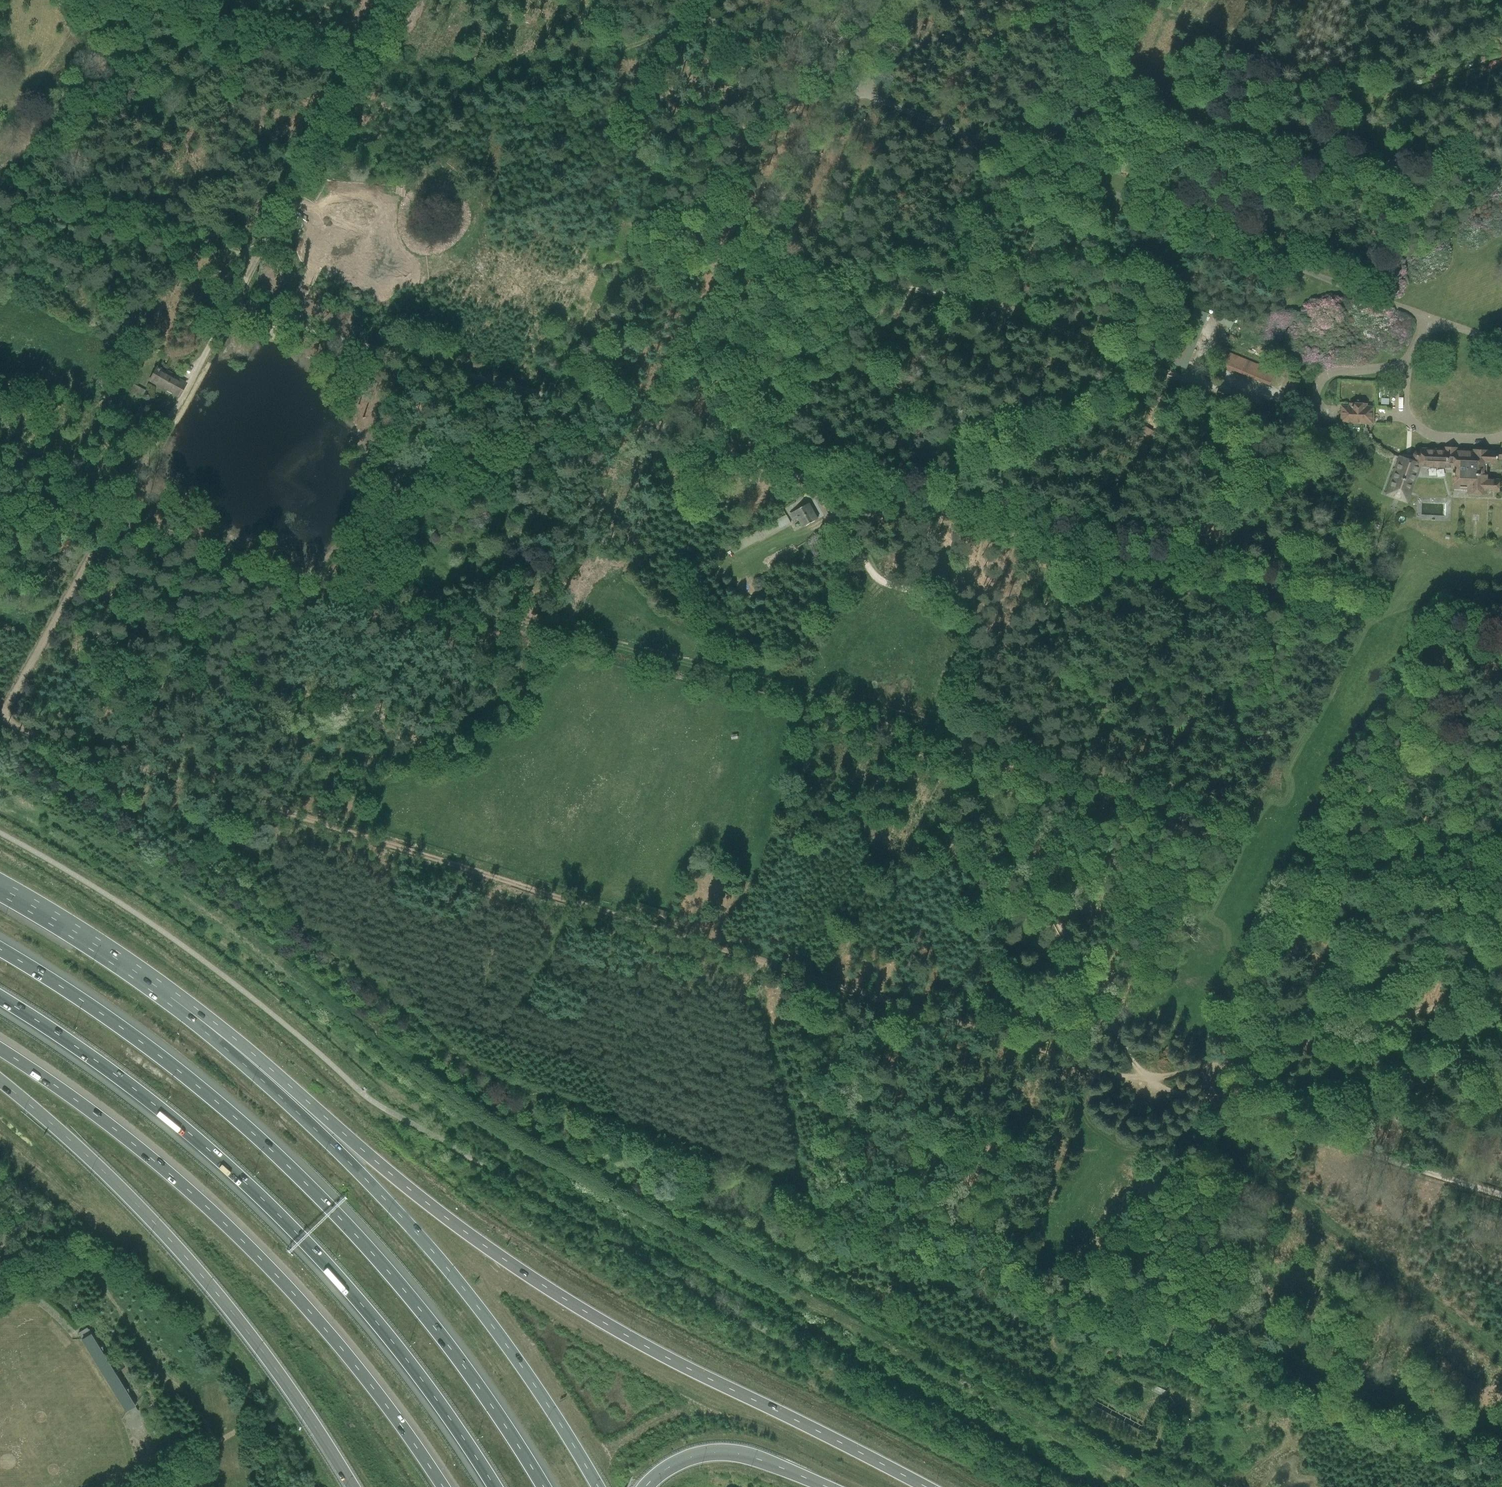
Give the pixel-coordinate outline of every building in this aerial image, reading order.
[(1222,311),(1217,321),(1230,328),(1236,318),(1222,311)] [(1229,354),(1224,367),(1269,385),(1272,378),(1272,376),(1274,372),(1229,354)] [(150,381),(178,396),(185,383),(157,368),(150,381)] [(1288,385),(1285,397),(1291,399),(1295,386),(1288,385)] [(1341,406),(1341,423),(1340,423),(1350,424),(1373,425),(1374,408),(1366,407),(1366,405),(1348,404),(1348,407),(1341,406)] [(1496,451),(1496,452),(1473,450),(1473,452),(1465,452),(1465,451),(1457,451),(1457,448),(1444,447),(1444,450),(1419,449),(1419,452),(1416,451),(1413,454),(1413,457),(1400,457),(1387,494),(1406,501),(1419,465),(1453,467),(1454,464),(1456,464),(1455,472),(1452,472),(1452,489),(1468,490),(1468,493),(1485,494),(1486,491),(1498,491),(1498,481),(1486,480),(1486,463),(1496,464),(1496,459),(1501,459),(1501,451),(1496,451)] [(800,518),(805,527),(818,519),(809,503),(791,513),(795,521),(800,518)] [(93,1336),(79,1344),(122,1413),(136,1404),(93,1336)] [(1154,1385),(1151,1390),(1165,1397),(1167,1391),(1154,1385)] [(1090,1405),(1085,1414),(1090,1417),(1095,1407),(1090,1405)] [(1095,1407),(1090,1417),(1096,1420),(1101,1410),(1095,1407)] [(1101,1410),(1096,1420),(1104,1425),(1109,1415),(1101,1410)] [(1109,1415),(1104,1425),(1118,1432),(1123,1422),(1109,1415)] [(1123,1422),(1118,1432),(1127,1436),(1132,1427),(1123,1422)] [(1132,1427),(1127,1436),(1132,1439),(1137,1430),(1132,1427)] [(1137,1430),(1132,1439),(1138,1442),(1143,1433),(1137,1430)]
